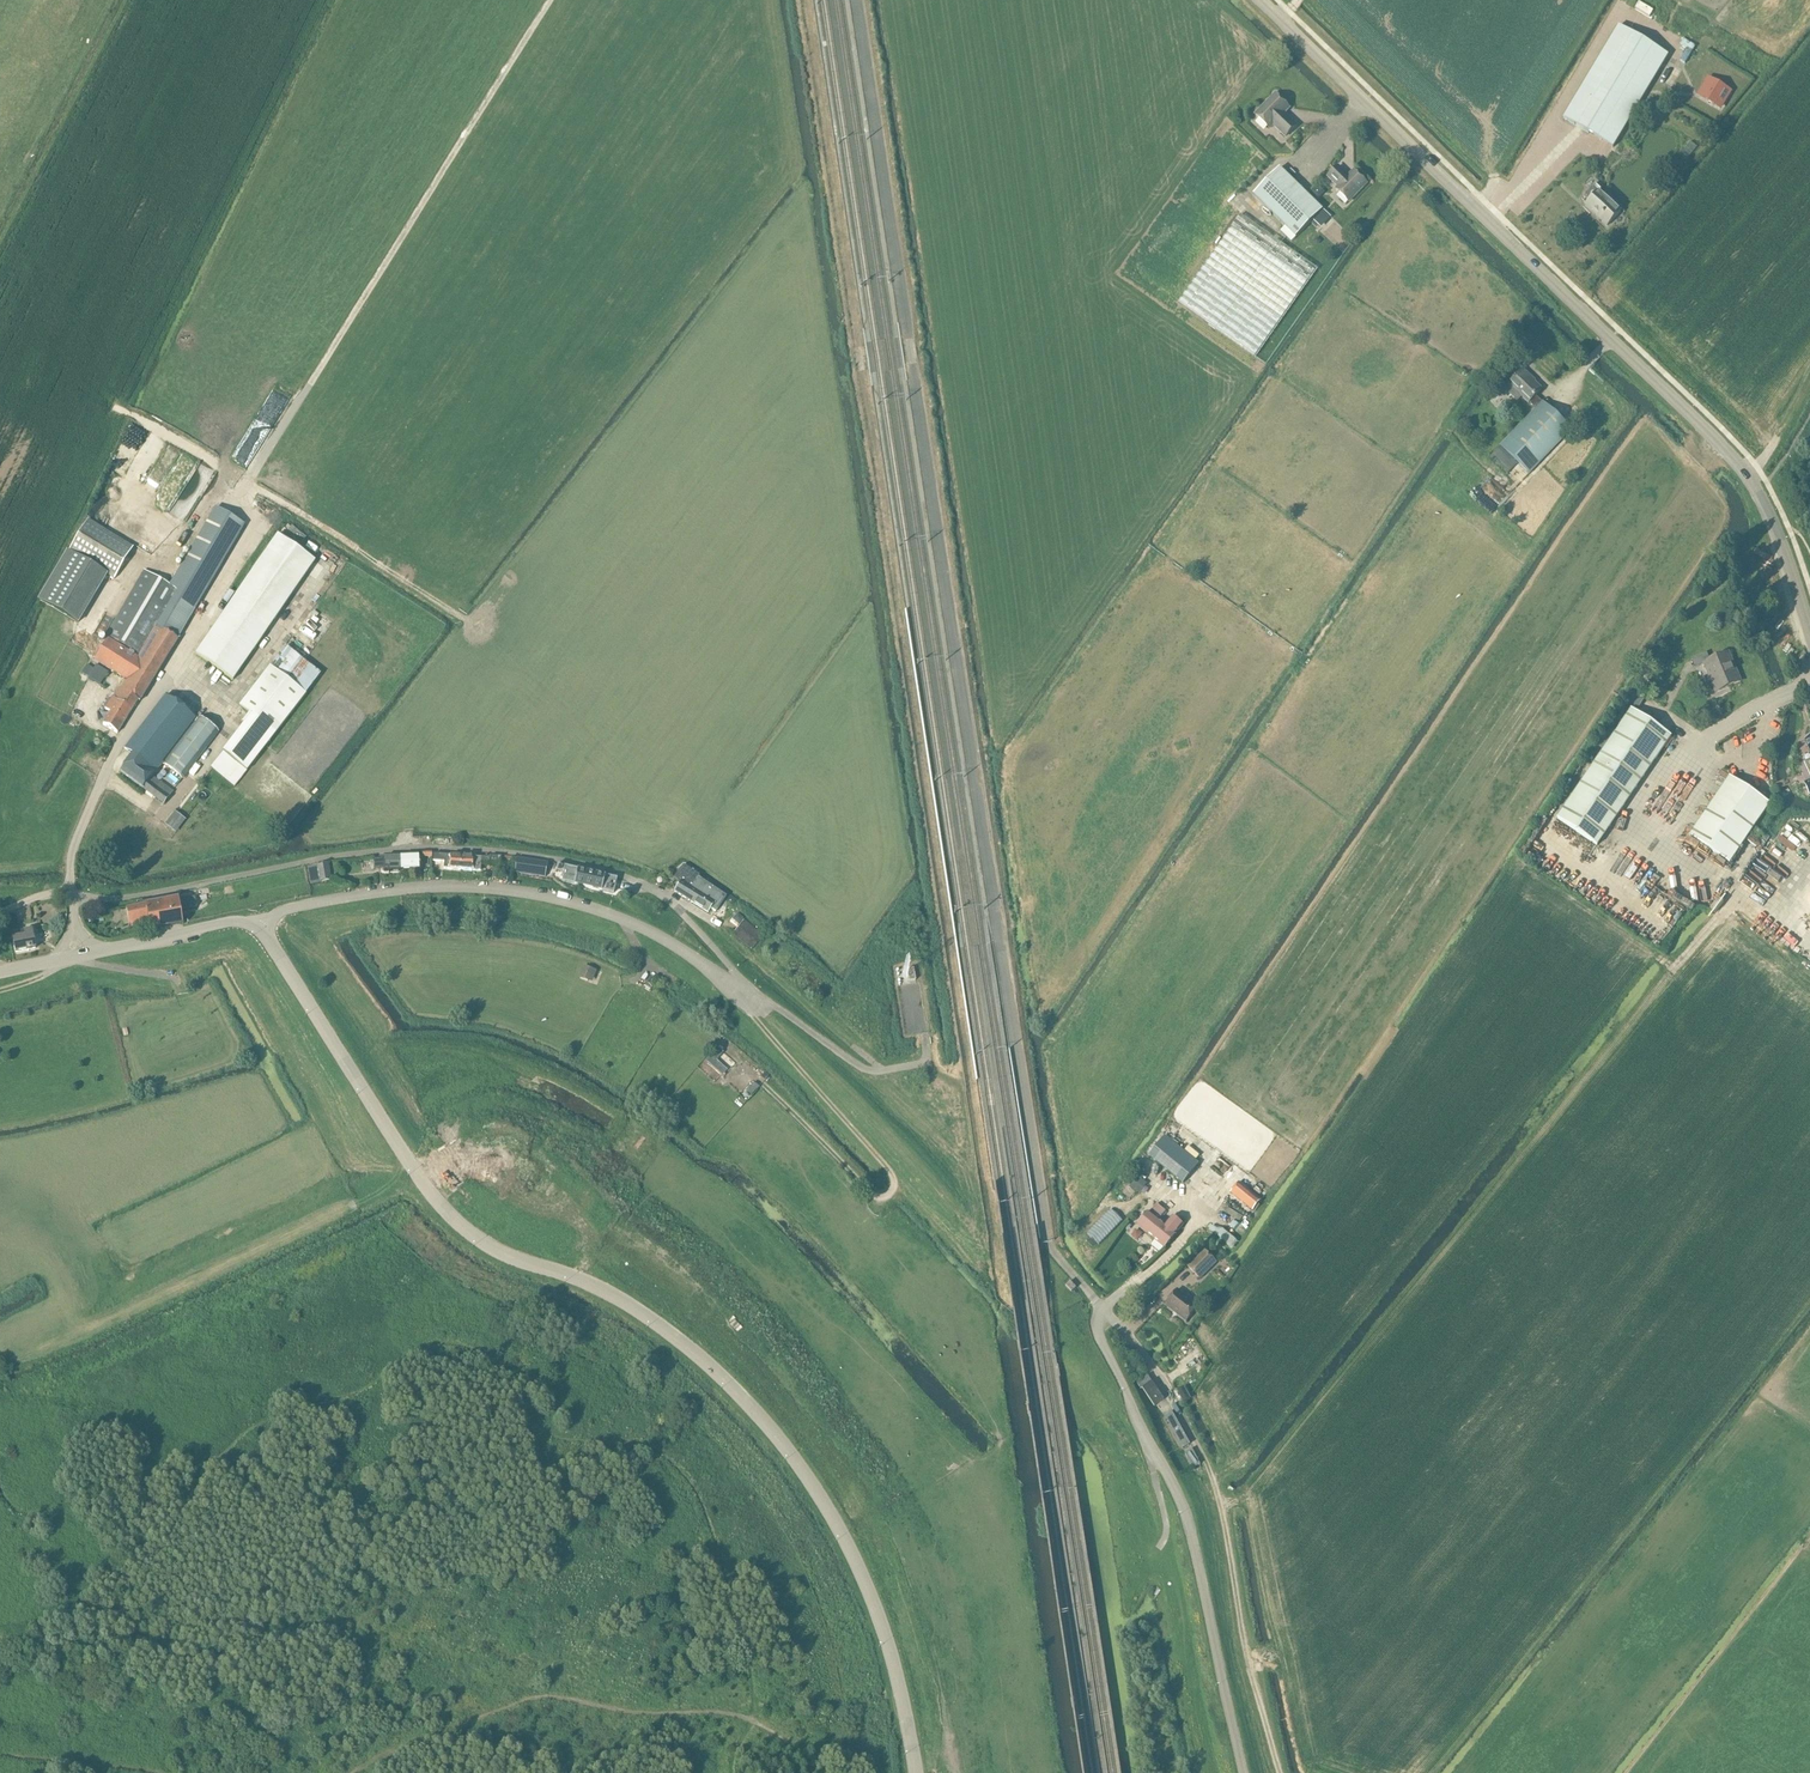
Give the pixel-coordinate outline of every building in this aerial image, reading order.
[(1568,110),(1564,119),(1588,133),(1595,121),(1620,136),(1613,148),(1657,75),(1669,56),(1619,26),(1581,90),(1568,110)] [(1674,69),(1665,83),(1671,86),(1680,72),(1674,69)] [(1709,79),(1700,95),(1721,108),(1731,92),(1709,79)] [(1284,116),(1290,110),(1276,96),(1257,116),(1271,130),(1273,128),(1274,126),(1277,129),(1287,138),(1298,127),(1288,118),(1287,119),(1284,116)] [(1340,168),(1330,178),(1340,188),(1338,190),(1350,203),(1368,185),(1355,172),(1348,179),(1346,177),(1347,175),(1340,168)] [(1298,238),(1312,224),(1317,228),(1319,226),(1322,228),(1331,218),(1307,194),(1281,169),(1255,197),(1296,237),(1298,238)] [(1583,197),(1588,202),(1585,206),(1607,227),(1621,212),(1600,192),(1601,190),(1595,184),(1583,197)] [(1280,243),(1241,215),(1179,304),(1255,357),(1317,269),(1280,243)] [(1296,237),(1286,227),(1281,232),(1287,237),(1292,242),(1296,237)] [(1536,409),(1490,458),(1508,474),(1517,464),(1523,469),(1529,475),(1531,473),(1535,468),(1572,429),(1536,396),(1542,390),(1531,380),(1530,379),(1531,378),(1522,369),(1503,389),(1517,402),(1522,398),(1529,404),(1530,404),(1536,409)] [(178,639),(244,525),(215,508),(177,573),(180,575),(175,584),(180,587),(178,589),(144,570),(106,635),(139,654),(138,656),(108,638),(94,660),(125,678),(106,709),(111,712),(103,725),(117,733),(138,700),(140,701),(178,639)] [(114,580),(134,547),(88,520),(68,552),(106,575),(114,580)] [(233,680),(315,561),(278,535),(196,654),(233,680)] [(106,575),(68,552),(40,601),(78,623),(106,575)] [(1710,661),(1707,653),(1691,660),(1695,668),(1704,664),(1716,692),(1740,682),(1728,653),(1710,661)] [(87,665),(82,674),(100,685),(109,672),(96,665),(93,669),(87,665)] [(236,762),(247,771),(306,694),(271,667),(240,707),(250,715),(243,724),(244,726),(223,753),(236,762)] [(197,717),(196,718),(166,695),(124,750),(132,756),(120,773),(163,804),(172,791),(152,777),(162,763),(183,779),(218,733),(198,718),(197,717)] [(1631,711),(1591,770),(1557,819),(1597,846),(1670,737),(1631,711)] [(278,732),(269,743),(274,748),(283,736),(278,732)] [(236,762),(223,753),(211,768),(224,778),(236,762)] [(1770,804),(1730,777),(1689,837),(1729,864),(1770,804)] [(460,870),(461,857),(450,856),(440,855),(433,855),(433,862),(444,862),(443,868),(460,870)] [(378,860),(374,860),(374,870),(384,870),(384,871),(401,871),(400,857),(382,858),(378,858),(378,860)] [(419,857),(400,857),(401,871),(419,870),(419,857)] [(461,857),(460,870),(472,871),(480,871),(481,864),(500,866),(501,858),(489,857),(489,859),(461,857)] [(547,864),(516,859),(514,872),(545,877),(546,871),(547,864)] [(310,884),(331,880),(328,863),(307,867),(310,884)] [(612,894),(616,881),(558,863),(556,869),(564,871),(564,872),(562,879),(612,894)] [(679,883),(674,891),(691,902),(697,892),(691,888),(696,881),(699,876),(682,865),(673,878),(679,883)] [(726,897),(698,879),(696,881),(691,888),(697,892),(691,902),(708,913),(710,909),(715,912),(726,897)] [(183,924),(181,913),(178,899),(177,899),(145,905),(145,907),(126,910),(126,911),(129,925),(129,926),(148,922),(148,923),(149,923),(149,924),(150,930),(181,924),(183,924)] [(196,907),(195,900),(181,902),(182,909),(196,907)] [(17,913),(9,915),(12,930),(20,929),(19,924),(19,923),(17,913)] [(762,937),(743,921),(733,934),(752,950),(762,937)] [(13,938),(12,938),(15,952),(36,948),(32,929),(24,931),(25,936),(21,936),(13,938)] [(581,979),(589,982),(593,971),(585,968),(581,979)] [(913,969),(906,970),(908,982),(915,981),(913,969)] [(705,1061),(722,1076),(727,1070),(716,1061),(723,1053),(718,1047),(705,1061)] [(753,1083),(746,1091),(751,1096),(759,1087),(754,1083),(753,1083)] [(1149,1155),(1182,1183),(1199,1164),(1164,1136),(1149,1155)] [(1130,1185),(1137,1191),(1145,1183),(1138,1176),(1130,1185)] [(1261,1201),(1239,1183),(1230,1194),(1253,1212),(1261,1201)] [(1165,1227),(1158,1221),(1166,1211),(1157,1204),(1138,1226),(1165,1248),(1183,1225),(1173,1217),(1165,1227)] [(1205,1251),(1189,1268),(1200,1279),(1216,1262),(1205,1251)] [(1215,1268),(1225,1278),(1234,1269),(1224,1259),(1215,1268)] [(1069,1282),(1066,1285),(1071,1292),(1075,1289),(1076,1288),(1070,1281),(1069,1282)] [(1166,1305),(1187,1322),(1198,1307),(1177,1290),(1166,1305)] [(1142,1388),(1155,1406),(1156,1406),(1164,1400),(1147,1376),(1137,1383),(1141,1389),(1142,1388)] [(1178,1392),(1184,1402),(1190,1399),(1184,1388),(1178,1392)] [(1190,1444),(1172,1412),(1165,1416),(1183,1448),(1190,1444)] [(1192,1468),(1200,1464),(1194,1452),(1193,1449),(1185,1453),(1192,1468)]
